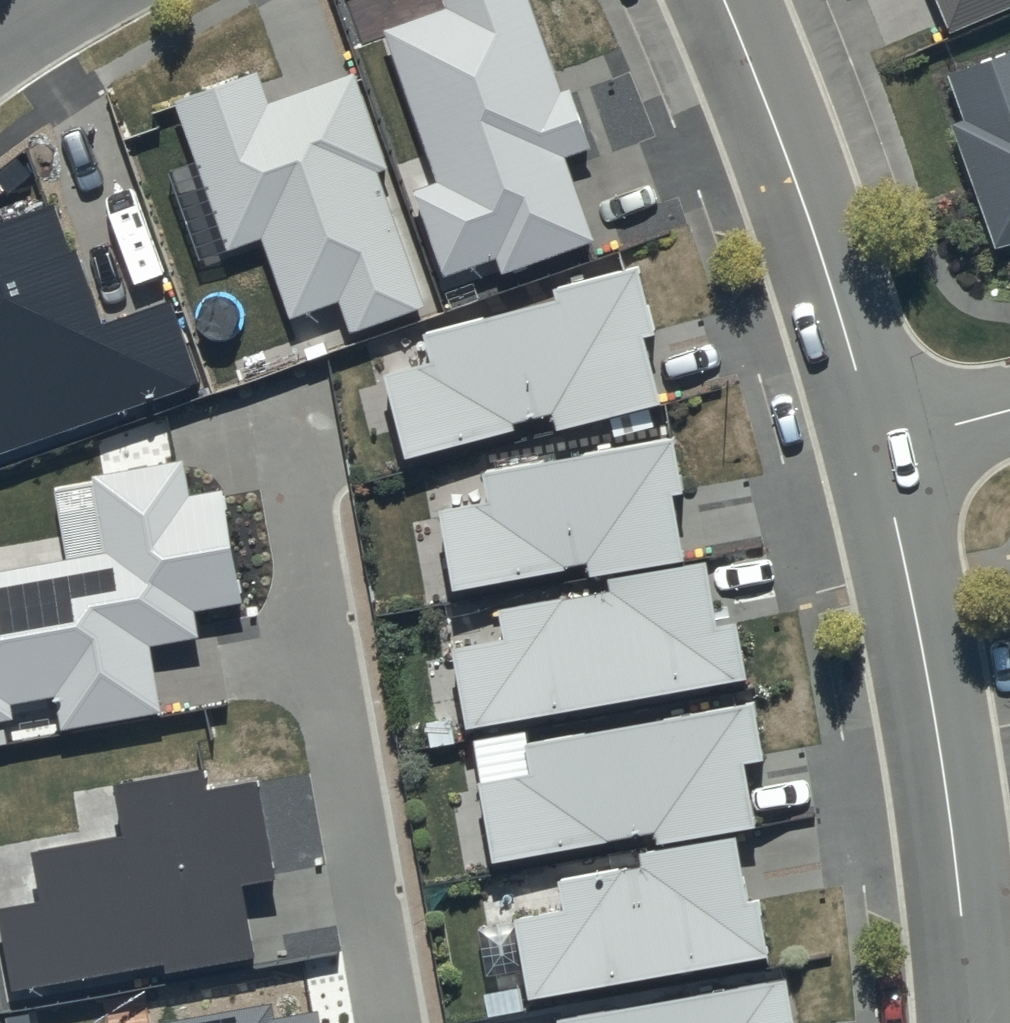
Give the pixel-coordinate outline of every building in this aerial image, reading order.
[(528,0),(441,0),(445,8),(384,30),(437,182),(415,190),(443,277),(495,257),(500,274),(592,240),(564,157),(590,146),(570,89),(560,91),(528,0)] [(951,37),(1009,12),(1009,0),(935,0),(951,37)] [(947,73),(965,121),(950,125),(994,248),(1009,244),(1009,50),(947,73)] [(386,167),(354,73),(268,102),(256,72),(174,101),(225,252),(261,238),(288,320),(340,301),(348,332),(424,305),(376,172),(386,167)] [(52,205),(0,224),(0,455),(201,384),(169,301),(102,325),(74,248),(69,250),(52,205)] [(656,334),(638,268),(552,289),(554,300),(424,335),(430,363),(381,374),(404,459),(514,431),(511,423),(550,415),(554,433),(660,405),(643,338),(656,334)] [(683,494),(673,440),(482,473),(486,503),(439,512),(452,592),(564,571),(587,564),(590,578),(683,561),(672,496),(683,494)] [(180,461),(93,476),(106,554),(0,573),(0,722),(9,720),(7,705),(53,697),(58,730),(160,713),(150,647),(198,637),(192,611),(242,602),(222,488),(186,495),(180,461)] [(465,729),(745,679),(735,624),(715,626),(705,561),(606,579),(608,590),(498,609),(503,639),(451,649),(465,729)] [(763,760),(753,702),(523,746),(529,775),(477,784),(491,864),(653,833),(656,845),(756,827),(744,765),(763,760)] [(202,771),(112,785),(124,837),(31,853),(39,901),(0,911),(0,927),(10,989),(161,963),(163,974),(252,959),(240,885),(275,877),(256,781),(206,791),(202,771)] [(748,901),(735,837),(639,853),(640,865),(557,881),(564,911),(514,920),(529,1001),(767,959),(759,900),(748,901)] [(784,979),(556,1020),(557,1022),(793,1022),(784,979)] [(317,1012),(275,1019),(272,1004),(165,1022),(319,1022),(317,1012)]
